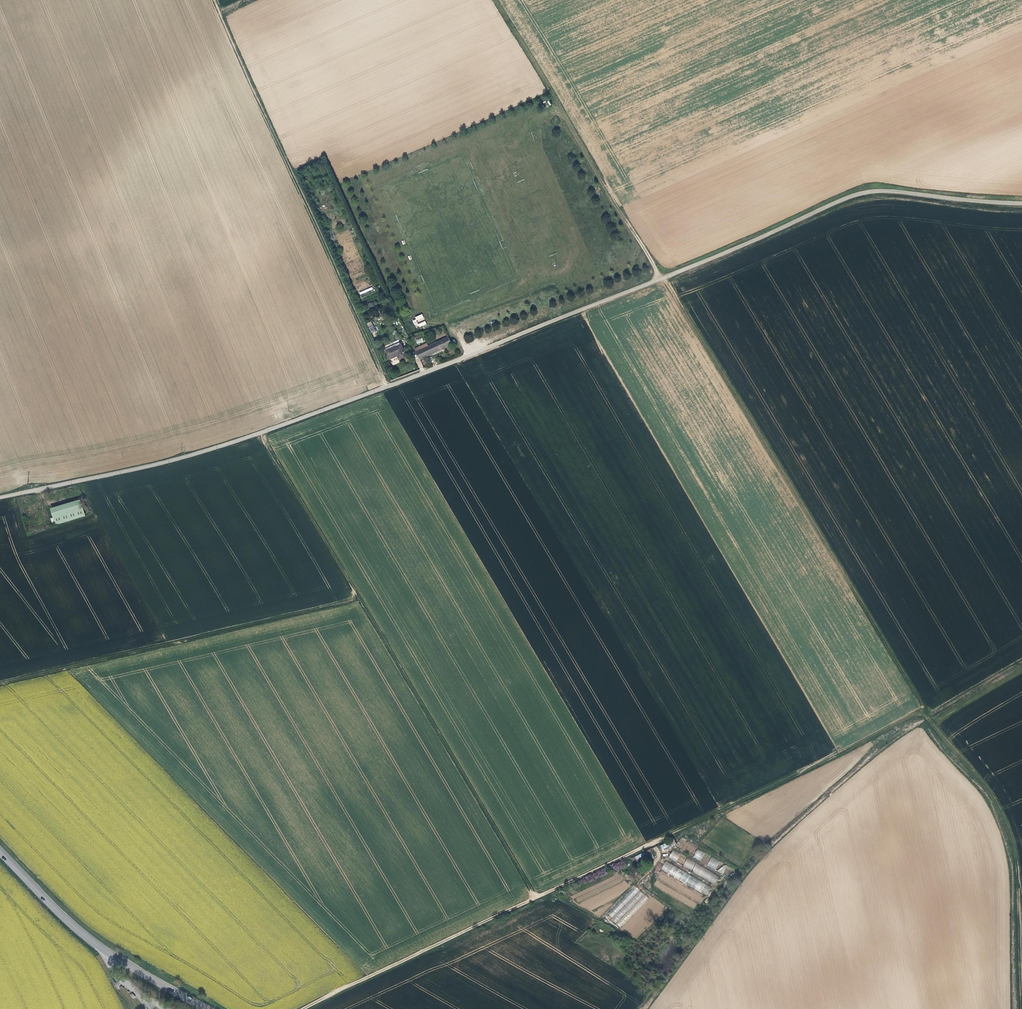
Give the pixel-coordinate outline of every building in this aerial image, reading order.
[(417,328),(426,324),(425,320),(422,314),(413,319),(417,328)] [(372,333),(376,331),(371,321),(366,324),(372,333)] [(418,353),(422,361),(454,345),(451,338),(418,353)] [(400,362),(407,359),(401,345),(388,351),(392,360),(398,357),(400,362)] [(9,470),(0,472),(0,485),(11,483),(9,470)] [(87,515),(82,500),(52,508),(56,524),(87,515)] [(673,839),(660,847),(663,851),(676,843),(673,839)] [(681,839),(677,846),(687,852),(691,845),(681,839)] [(707,864),(711,856),(698,849),(693,858),(707,864)] [(673,850),(669,858),(683,865),(687,857),(673,850)] [(635,856),(637,862),(644,860),(642,853),(635,856)] [(711,857),(707,866),(714,870),(719,861),(711,857)] [(687,858),(683,866),(714,884),(718,876),(687,858)] [(711,886),(665,862),(661,870),(707,895),(711,886)] [(725,864),(724,866),(720,862),(715,868),(726,877),(732,870),(725,864)] [(620,928),(649,899),(635,885),(606,915),(620,928)]
